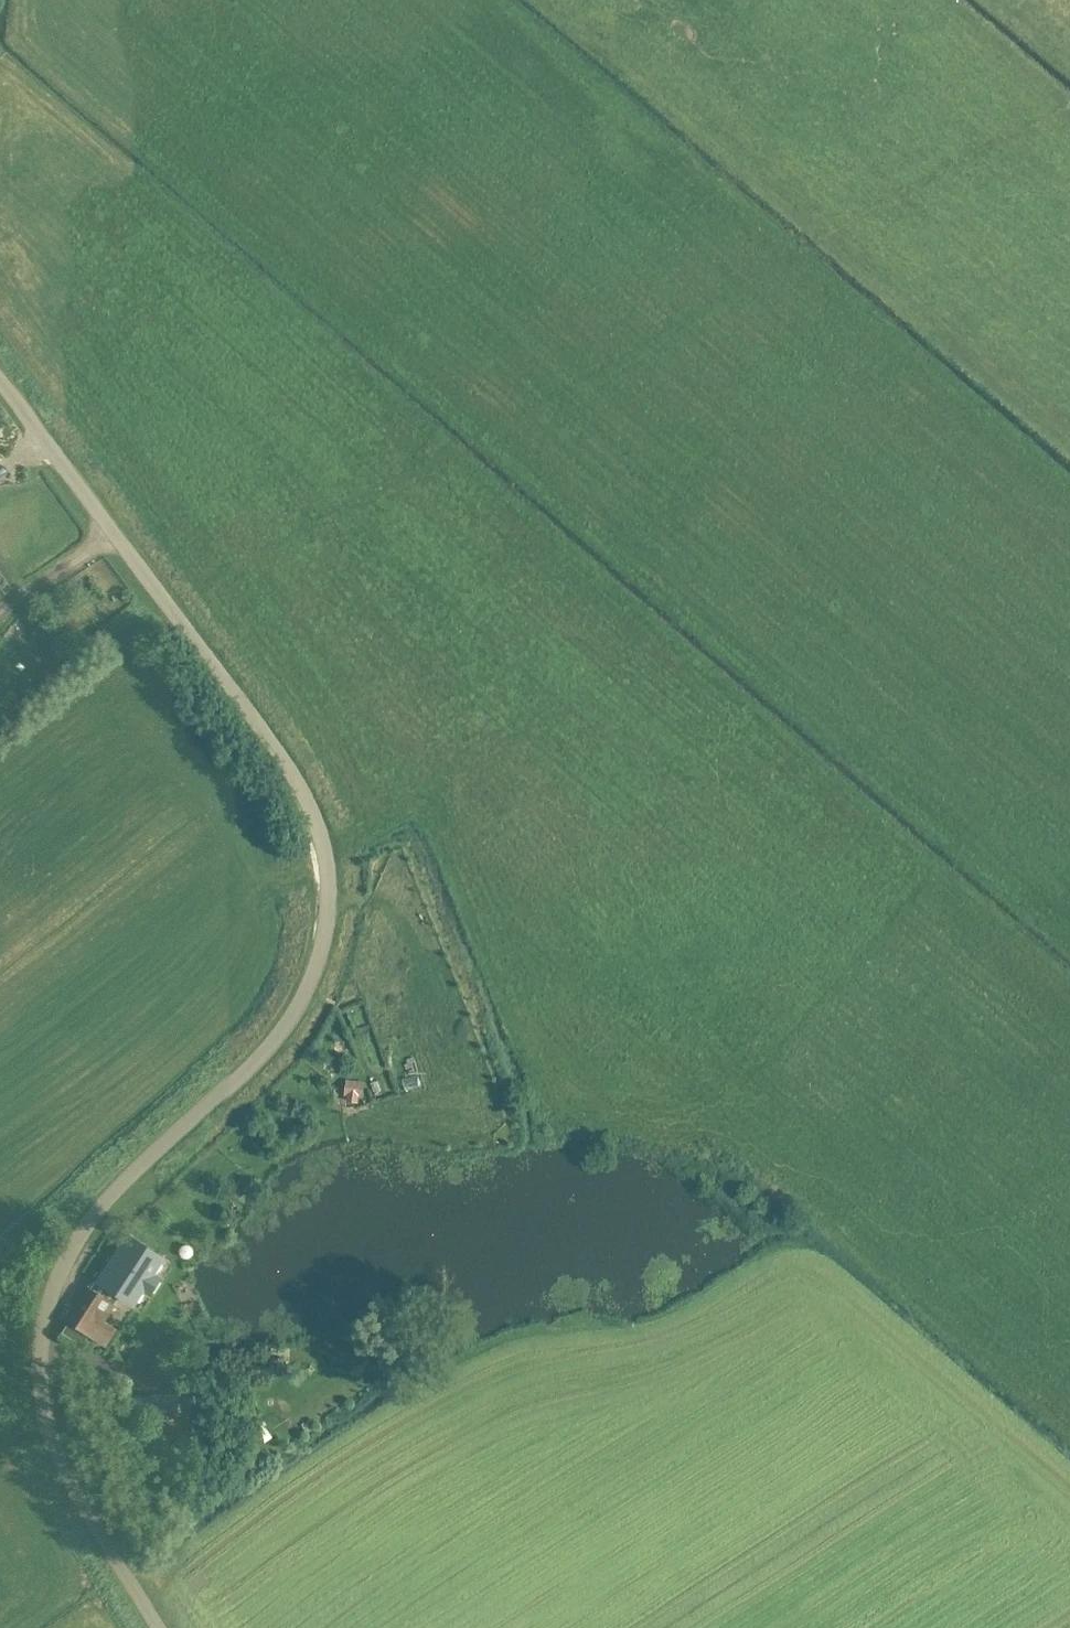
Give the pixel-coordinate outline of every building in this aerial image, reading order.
[(100,641),(108,636),(103,629),(96,635),(100,641)] [(89,1334),(93,1336),(103,1321),(119,1297),(121,1293),(132,1300),(141,1287),(147,1291),(157,1276),(151,1271),(158,1259),(127,1239),(115,1256),(109,1267),(99,1281),(96,1279),(95,1279),(68,1320),(89,1334)] [(167,1344),(166,1354),(179,1356),(180,1345),(167,1344)] [(151,1396),(151,1412),(177,1411),(176,1395),(151,1396)]
